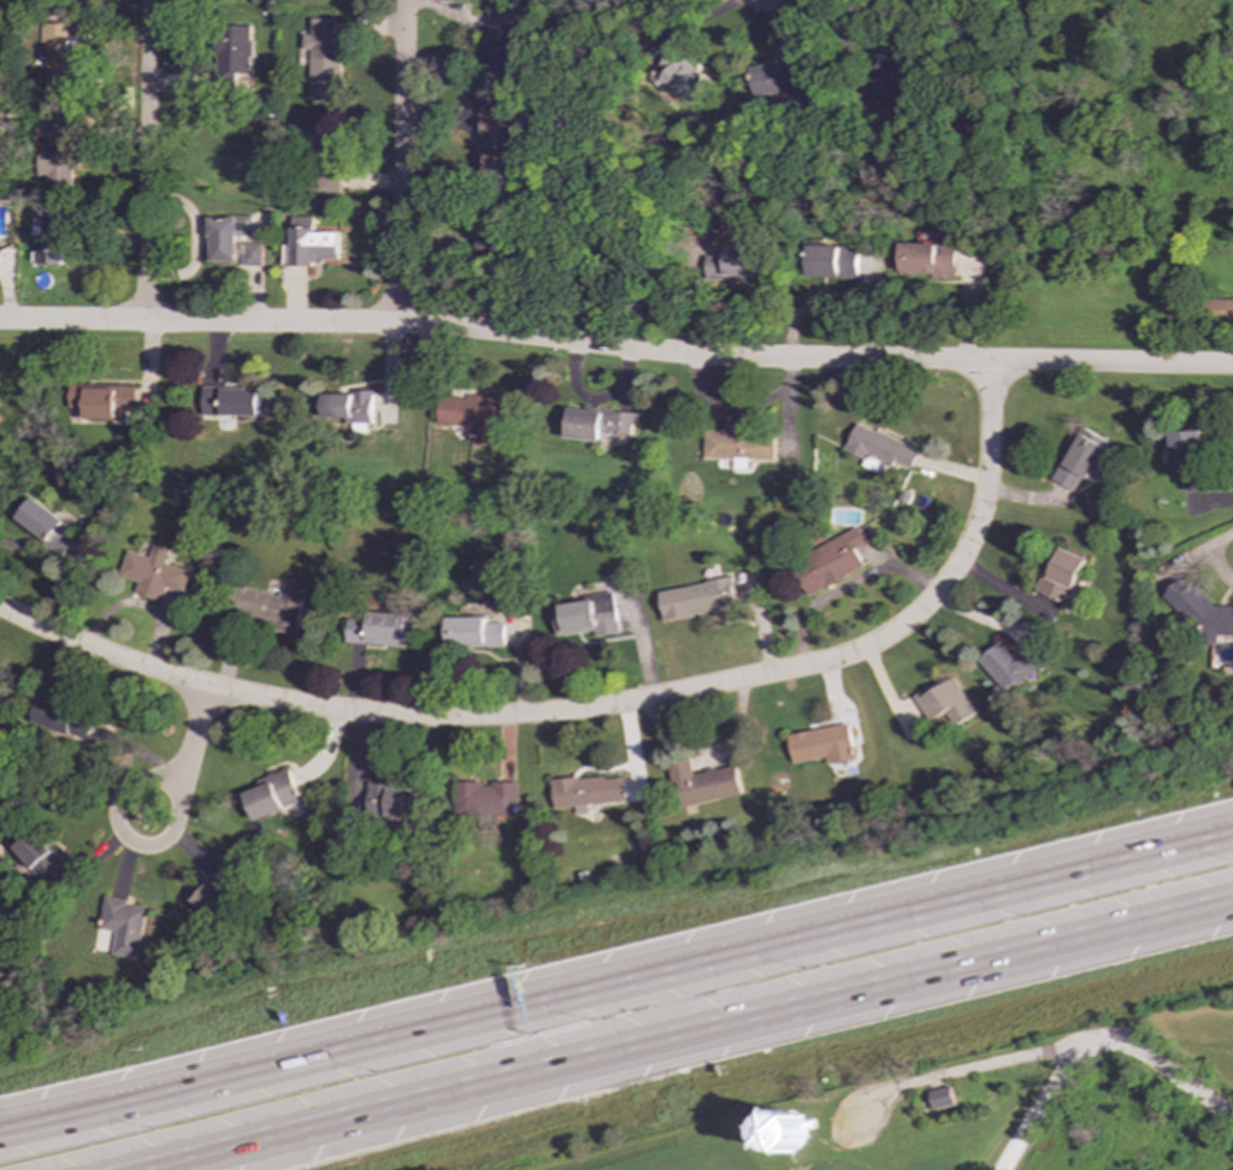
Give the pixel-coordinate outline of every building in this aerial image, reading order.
[(309,51),(308,100),(341,100),(342,36),(334,36),(334,19),(311,19),(311,35),(302,35),(302,49),(309,51)] [(47,91),(79,91),(79,51),(66,51),(66,24),(41,24),(41,42),(47,42),(47,91)] [(249,26),(222,26),(222,69),(218,69),(218,82),(249,82),(249,26)] [(708,83),(671,51),(650,75),(689,107),(708,83)] [(750,96),(806,91),(803,60),(748,65),(750,96)] [(477,141),(484,141),(484,169),(511,170),(513,110),(478,108),(477,141)] [(46,187),(75,187),(76,116),(58,116),(58,124),(47,123),(47,144),(40,144),(39,176),(46,177),(46,187)] [(334,130),(302,129),(301,150),(332,152),(334,130)] [(336,194),(338,171),(320,169),(318,191),(336,194)] [(41,253),(34,253),(33,264),(64,265),(65,205),(42,205),(41,253)] [(210,261),(240,262),(240,266),(262,266),(262,244),(237,244),(237,237),(253,237),(253,218),(210,217),(210,261)] [(340,265),(340,234),(314,232),(314,218),(293,217),(293,246),(284,246),(284,264),(340,265)] [(476,234),(474,258),(501,259),(503,225),(484,224),(484,235),(476,234)] [(956,276),(956,244),(901,243),(899,274),(956,276)] [(857,278),(859,247),(807,246),(807,277),(857,278)] [(704,256),(704,277),(762,278),(762,249),(720,249),(720,256),(704,256)] [(1213,301),(1213,320),(1232,319),(1232,300),(1213,301)] [(84,420),(125,420),(125,410),(137,410),(137,386),(70,386),(70,408),(84,408),(84,420)] [(259,416),(259,388),(203,386),(202,415),(259,416)] [(371,392),(323,394),(324,420),(353,419),(353,435),(372,433),(371,392)] [(500,444),(502,396),(466,395),(465,398),(439,397),(438,425),(470,426),(468,443),(500,444)] [(635,412),(568,408),(567,439),(601,441),(601,435),(633,436),(635,412)] [(703,459),(733,460),(733,468),(747,469),(747,460),(773,461),(773,438),(751,438),(751,422),(726,422),(725,431),(704,430),(703,459)] [(919,449),(855,422),(844,451),(865,460),(861,466),(874,472),(878,462),(892,468),(893,462),(910,469),(919,449)] [(1054,481),(1073,491),(1080,477),(1087,480),(1108,442),(1082,427),(1054,481)] [(1170,432),(1172,473),(1180,472),(1181,491),(1194,490),(1193,480),(1203,479),(1202,431),(1170,432)] [(16,524),(65,555),(79,531),(31,500),(16,524)] [(856,549),(867,543),(860,530),(790,563),(807,597),(866,568),(856,549)] [(191,571),(167,565),(172,550),(155,545),(152,556),(129,550),(120,578),(140,583),(137,593),(164,601),(167,586),(185,592),(191,571)] [(1037,592),(1067,605),(1086,560),(1057,546),(1037,592)] [(660,590),(665,621),(715,613),(715,616),(739,613),(733,578),(660,590)] [(1188,604),(1187,643),(1219,644),(1219,636),(1232,636),(1232,604),(1194,603),(1194,580),(1167,580),(1167,604),(1188,604)] [(297,632),(303,597),(281,593),(281,596),(240,589),(234,621),(297,632)] [(554,602),(557,636),(596,631),(597,637),(620,634),(615,596),(554,602)] [(407,648),(408,614),(368,613),(368,620),(348,619),(347,645),(407,648)] [(505,624),(486,624),(486,618),(447,618),(448,648),(506,646),(505,624)] [(978,661),(1004,691),(1014,684),(1016,686),(1046,660),(1028,642),(1013,656),(999,642),(978,661)] [(973,716),(957,679),(918,696),(930,723),(938,719),(943,728),(973,716)] [(99,720),(41,701),(34,723),(92,741),(99,720)] [(789,735),(794,764),(825,758),(826,764),(854,760),(848,723),(789,735)] [(742,796),(736,766),(694,774),(691,760),(671,763),(679,808),(742,796)] [(244,793),(254,821),(301,803),(289,769),(270,776),(272,782),(244,793)] [(624,775),(551,782),(555,809),(576,808),(577,815),(589,814),(589,805),(626,800),(624,775)] [(420,790),(394,788),(394,779),(370,779),(368,816),(419,817),(420,790)] [(519,782),(480,784),(480,782),(455,782),(455,822),(505,822),(505,811),(519,811),(519,782)] [(13,846),(46,888),(70,869),(37,828),(13,846)] [(211,921),(246,887),(225,865),(190,899),(211,921)] [(140,961),(148,905),(105,899),(100,929),(116,932),(112,956),(140,961)] [(930,1091),(934,1111),(956,1105),(951,1086),(930,1091)] [(809,1147),(803,1111),(763,1117),(769,1153),(809,1147)]
